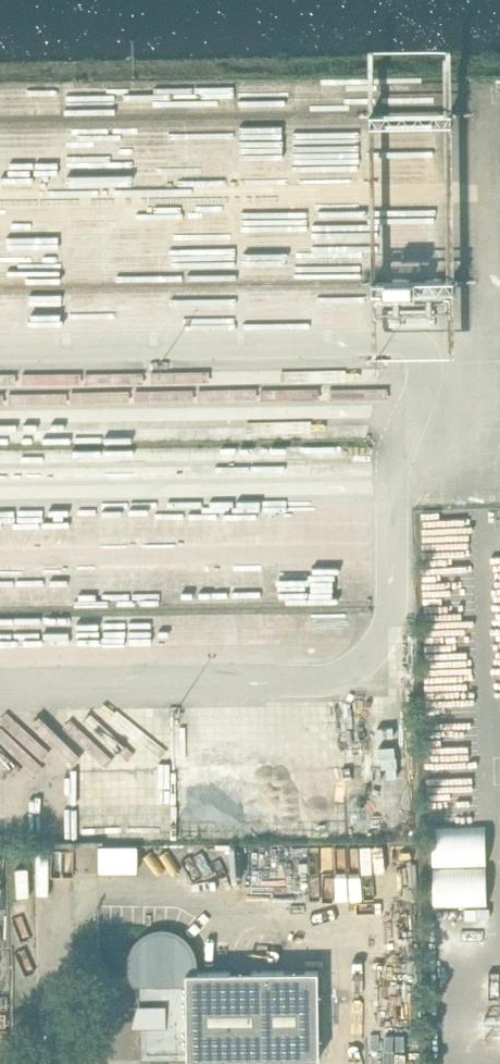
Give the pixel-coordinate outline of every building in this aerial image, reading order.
[(319,968),(189,970),(190,968),(190,965),(191,962),(191,961),(191,959),(190,956),(190,953),(188,950),(187,947),(186,946),(184,943),(182,941),(179,938),(176,936),(173,935),(172,934),(169,934),(164,933),(161,933),(158,934),(153,935),(152,935),(149,937),(146,938),(145,939),(143,941),(141,943),(140,945),(138,948),(137,951),(136,954),(135,955),(135,958),(135,960),(135,963),(135,966),(136,969),(137,972),(138,975),(139,976),(142,976),(143,1055),(187,1055),(187,1059),(320,1057),(319,968)]
